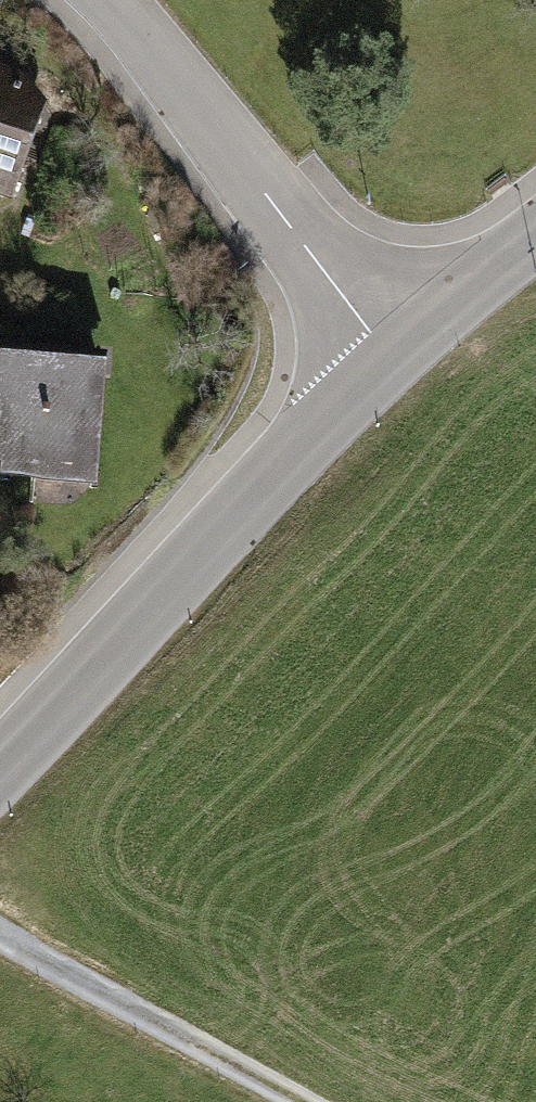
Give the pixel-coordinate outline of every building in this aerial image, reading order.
[(6,198),(48,82),(0,65),(0,196),(6,198)] [(103,363),(0,355),(0,477),(93,484),(103,363)]
